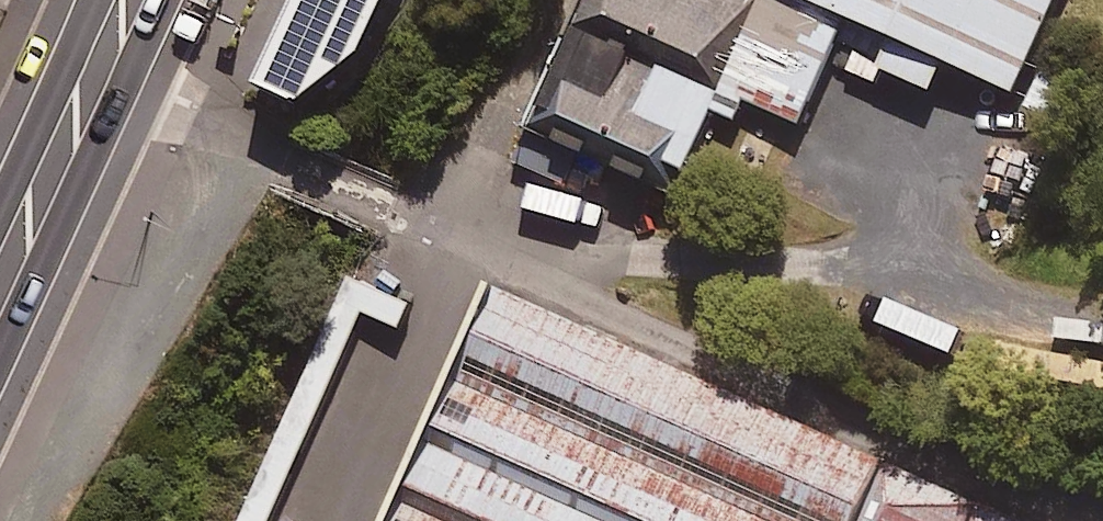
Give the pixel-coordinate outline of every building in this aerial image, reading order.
[(349,65),(379,0),(286,0),(250,81),(300,103),(349,65)] [(758,0),(613,0),(563,113),(683,166),(758,0)] [(1036,88),(1076,0),(839,0),(1036,88)] [(607,209),(543,184),(531,214),(595,239),(607,209)] [(488,287),(386,520),(1030,520),(488,287)]
